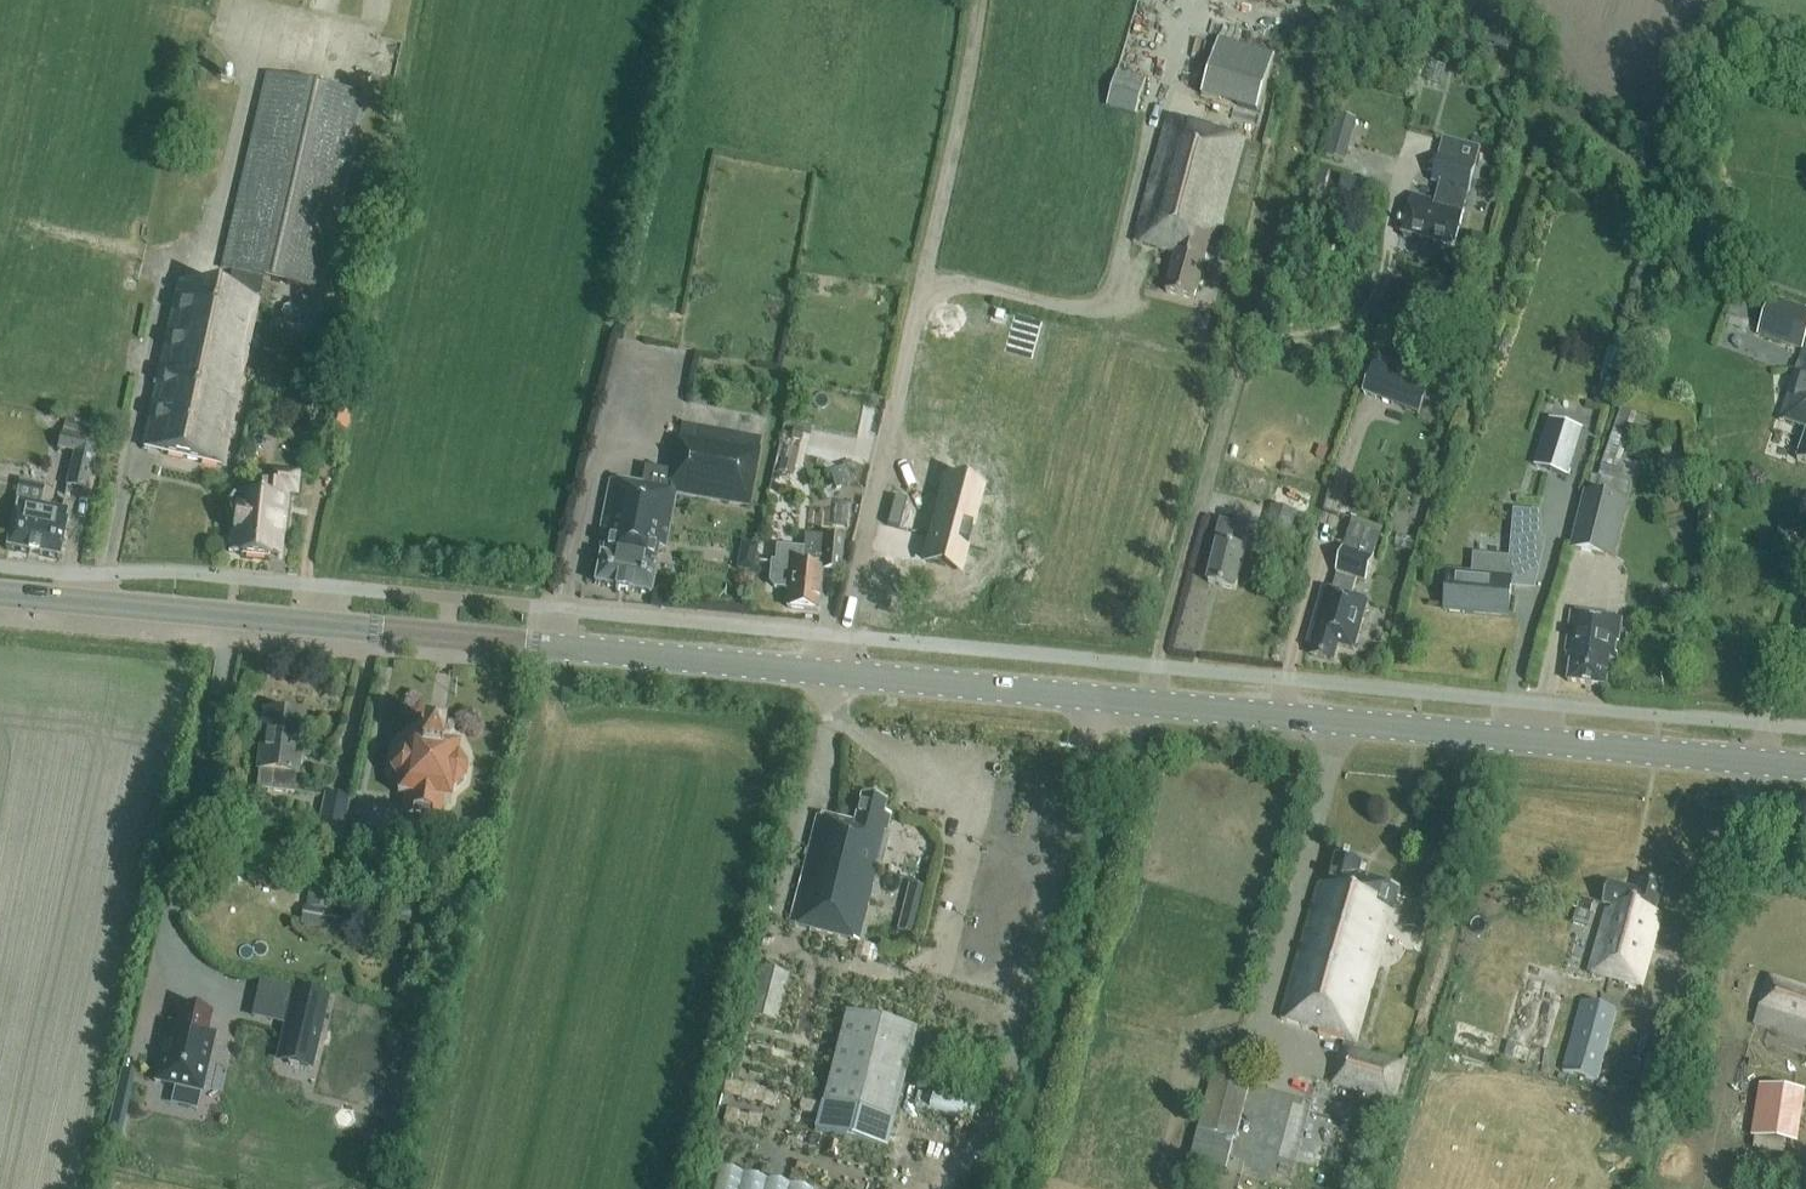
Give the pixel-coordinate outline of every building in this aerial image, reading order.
[(1201,95),(1257,111),(1274,50),(1218,34),(1201,95)] [(1137,116),(1146,79),(1118,72),(1108,108),(1137,116)] [(322,292),(367,98),(266,75),(222,269),(232,271),(227,295),(179,284),(143,448),(222,467),(262,278),(322,292)] [(1407,95),(1416,98),(1419,90),(1409,87),(1407,95)] [(1344,161),(1357,120),(1339,114),(1326,156),(1344,161)] [(1213,250),(1242,138),(1168,117),(1135,242),(1176,253),(1166,292),(1194,300),(1208,248),(1213,250)] [(1455,248),(1478,167),(1483,149),(1444,138),(1431,182),(1442,185),(1437,202),(1414,196),(1409,213),(1404,212),(1399,231),(1403,232),(1403,234),(1455,248)] [(1770,296),(1757,334),(1804,349),(1780,419),(1805,428),(1805,308),(1770,296)] [(1749,319),(1729,312),(1724,326),(1745,333),(1749,319)] [(1604,368),(1618,372),(1623,350),(1609,346),(1604,368)] [(1373,369),(1365,394),(1422,413),(1430,389),(1373,369)] [(260,374),(255,393),(269,396),(273,378),(260,374)] [(341,442),(348,412),(326,407),(319,436),(341,442)] [(1615,481),(1638,415),(1621,410),(1599,477),(1615,481)] [(58,449),(74,452),(66,488),(86,492),(101,427),(65,418),(58,449)] [(1547,469),(1568,476),(1582,429),(1550,419),(1543,442),(1554,446),(1547,469)] [(633,592),(652,596),(658,568),(655,568),(659,550),(663,550),(674,494),(750,510),(761,441),(685,428),(671,467),(646,464),(641,486),(610,485),(602,536),(608,539),(605,553),(600,553),(597,584),(616,588),(615,592),(630,595),(633,592)] [(790,440),(800,443),(803,434),(793,431),(790,440)] [(1797,460),(1805,463),(1805,435),(1797,460)] [(852,448),(849,462),(864,466),(867,451),(852,448)] [(778,474),(792,478),(799,454),(784,450),(778,474)] [(846,469),(829,475),(835,492),(852,486),(846,469)] [(296,495),(298,474),(273,472),(272,487),(262,486),(261,501),(233,498),(230,503),(237,512),(233,553),(242,554),(242,556),(268,559),(269,556),(278,557),(282,520),(284,518),(287,494),(296,495)] [(1615,561),(1630,503),(1628,502),(1632,486),(1591,475),(1586,493),(1569,549),(1615,561)] [(16,501),(7,548),(59,559),(69,511),(40,505),(44,487),(20,483),(16,501)] [(923,561),(956,569),(972,505),(940,496),(923,561)] [(899,529),(906,502),(895,499),(888,526),(899,529)] [(1289,546),(1297,512),(1272,506),(1264,539),(1289,546)] [(1544,537),(1543,509),(1517,510),(1518,538),(1544,537)] [(1235,590),(1246,551),(1230,547),(1236,524),(1220,520),(1214,543),(1218,544),(1208,583),(1235,590)] [(1315,646),(1312,657),(1333,660),(1337,647),(1356,651),(1369,599),(1361,597),(1382,532),(1354,520),(1333,589),(1322,586),(1308,644),(1315,646)] [(843,540),(805,536),(803,551),(777,548),(775,564),(771,563),(770,582),(774,588),(788,589),(787,608),(817,611),(821,571),(840,573),(843,540)] [(1508,615),(1512,580),(1542,582),(1542,581),(1533,580),(1537,540),(1513,538),(1511,559),(1476,556),(1474,575),(1448,573),(1445,610),(1465,612),(1465,613),(1517,617),(1517,615),(1508,615)] [(1619,642),(1622,619),(1571,612),(1566,653),(1572,654),(1568,682),(1607,687),(1610,659),(1616,660),(1617,653),(1615,653),(1616,642),(1619,642)] [(295,794),(303,717),(264,712),(258,770),(256,790),(295,794)] [(465,783),(467,769),(458,756),(459,746),(451,745),(453,735),(415,729),(414,740),(406,738),(404,748),(392,758),(390,772),(399,785),(398,795),(405,796),(402,817),(403,817),(405,848),(429,851),(439,822),(440,822),(443,801),(451,803),(453,793),(465,783)] [(341,845),(351,798),(325,793),(315,839),(341,845)] [(789,925),(851,941),(857,943),(890,815),(883,813),(886,802),(861,796),(854,825),(817,815),(789,925)] [(1392,1101),(1402,1064),(1354,1050),(1400,887),(1360,876),(1363,863),(1337,856),(1329,886),(1320,884),(1281,1019),(1319,1030),(1318,1034),(1345,1041),(1333,1084),(1392,1101)] [(339,875),(313,871),(310,888),(318,889),(314,910),(304,909),(302,926),(340,932),(343,915),(333,914),(339,875)] [(354,882),(340,878),(338,888),(351,892),(354,882)] [(1656,913),(1663,886),(1642,880),(1639,892),(1609,883),(1603,904),(1609,905),(1592,973),(1643,988),(1661,914),(1656,913)] [(912,935),(925,888),(910,884),(898,931),(912,935)] [(1596,903),(1581,899),(1579,908),(1593,912),(1596,903)] [(1431,906),(1413,901),(1406,927),(1424,932),(1431,906)] [(776,1024),(788,977),(760,970),(748,1017),(776,1024)] [(1769,977),(1753,1024),(1805,1043),(1805,990),(1769,977)] [(292,982),(283,1022),(274,1061),(286,1063),(307,1069),(326,989),(292,982)] [(1598,1081),(1618,1010),(1582,1000),(1562,1071),(1598,1081)] [(216,1034),(208,1032),(212,1015),(180,1008),(176,1025),(169,1023),(155,1082),(202,1093),(216,1034)] [(886,1150),(916,1032),(845,1014),(815,1132),(886,1150)] [(1508,1043),(1505,1055),(1514,1057),(1517,1046),(1508,1043)] [(1217,1062),(1200,1130),(1235,1140),(1252,1071),(1217,1062)] [(1800,1092),(1761,1086),(1753,1136),(1793,1142),(1800,1092)] [(1203,1174),(1205,1165),(1191,1161),(1188,1170),(1203,1174)]
